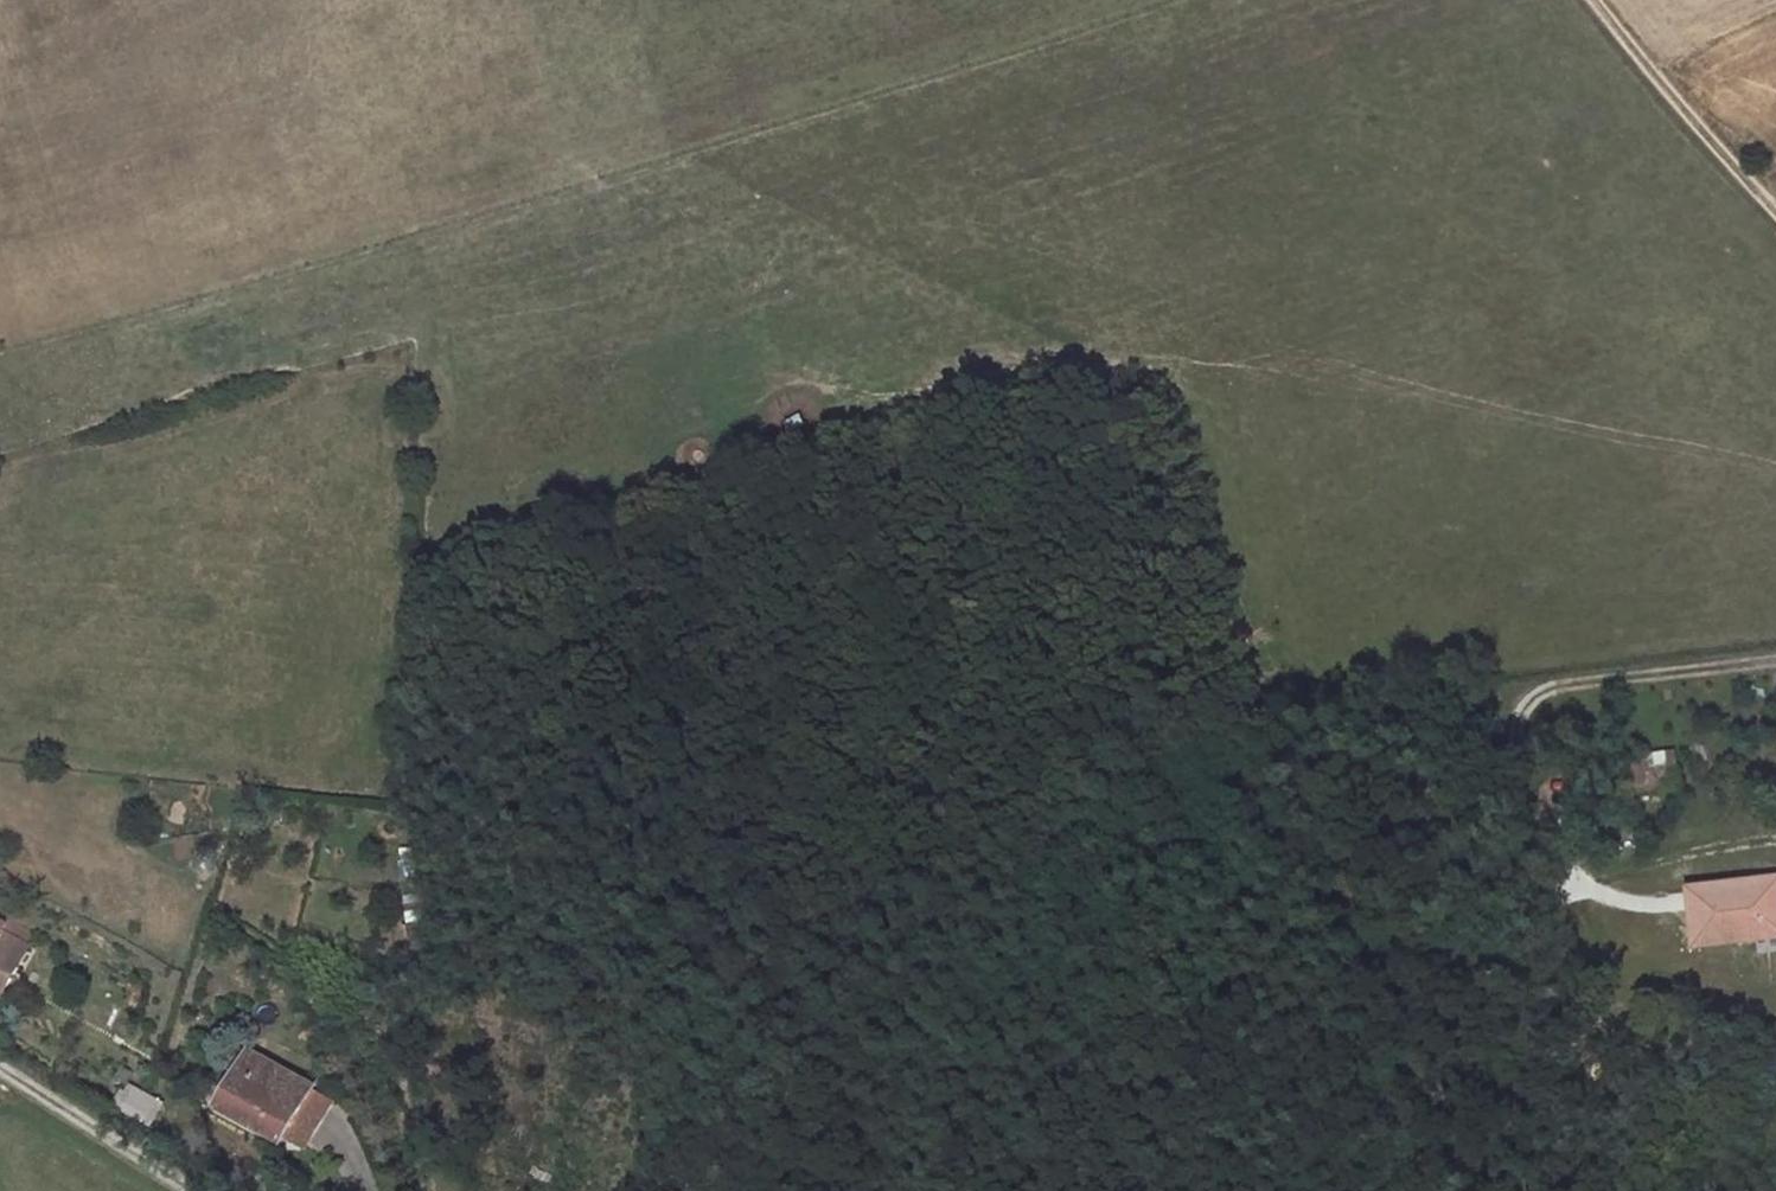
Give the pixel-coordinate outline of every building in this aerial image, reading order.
[(1675,740),(1620,755),(1628,782),(1683,767),(1675,740)] [(1775,938),(1775,922),(1774,914),(1775,913),(1775,875),(1689,889),(1701,950),(1775,938)] [(6,990),(25,939),(0,928),(0,988),(6,990)] [(312,1085),(246,1049),(219,1099),(284,1135),(312,1085)] [(151,1125),(161,1098),(122,1085),(113,1111),(151,1125)]
